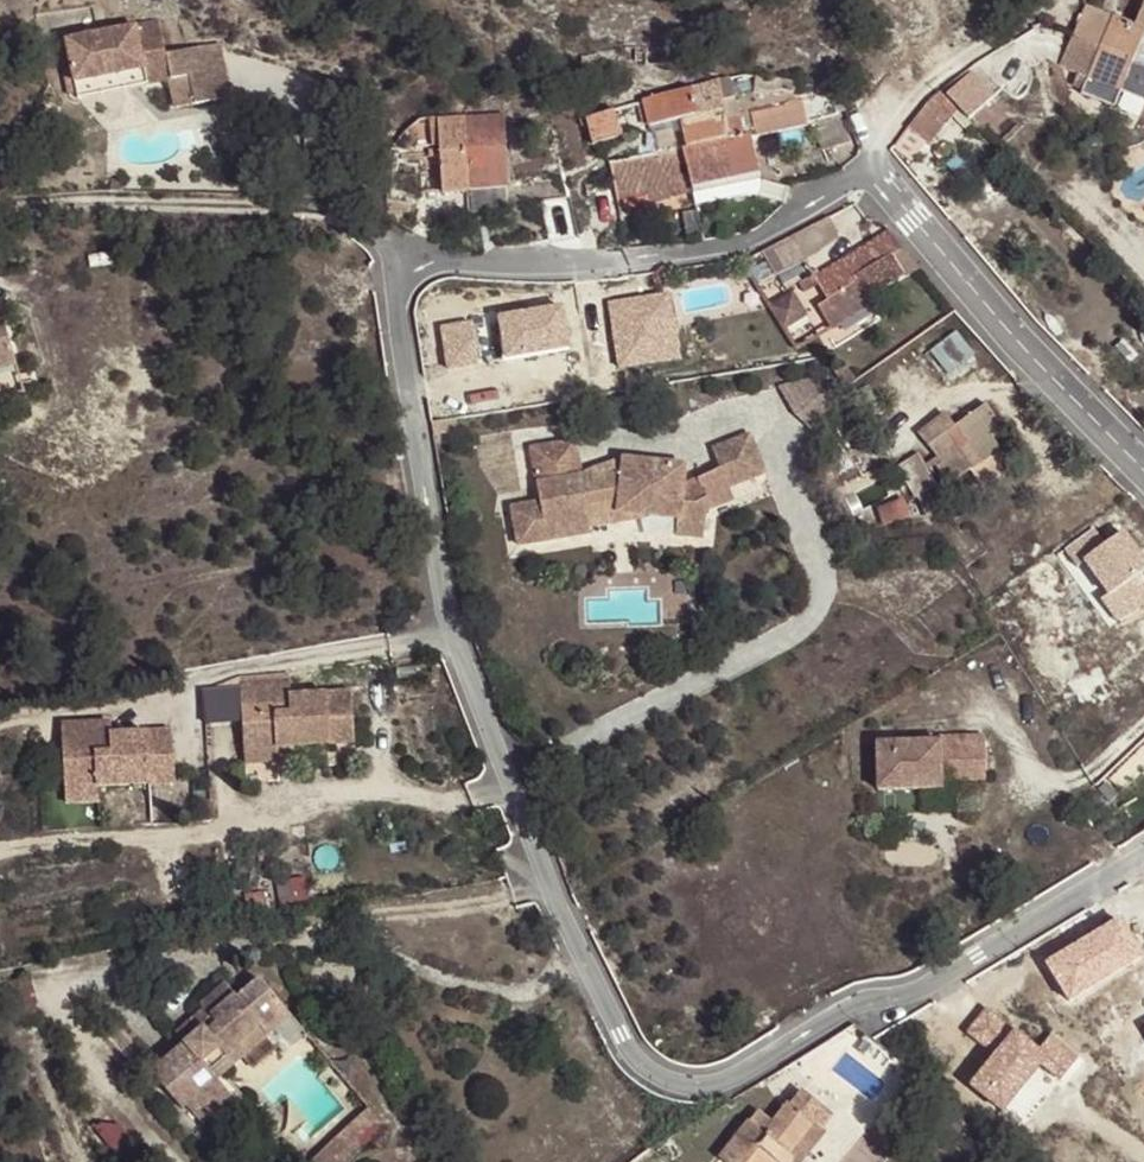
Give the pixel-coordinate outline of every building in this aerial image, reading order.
[(1071,37),(1099,47),(1143,63),(1143,3),(1134,27),(1112,18),(1085,7),(1071,37)] [(194,103),(229,96),(218,42),(164,53),(157,20),(64,39),(70,66),(73,82),(143,68),(145,84),(169,79),(188,75),(194,103)] [(1099,47),(1071,37),(1059,65),(1087,76),(1099,47)] [(1099,47),(1087,76),(1088,77),(1082,90),(1115,104),(1122,89),(1143,99),(1143,63),(1099,47)] [(635,49),(625,49),(625,61),(634,61),(635,49)] [(600,68),(595,54),(580,58),(584,72),(600,68)] [(77,98),(145,84),(143,68),(73,82),(70,66),(63,68),(68,95),(75,93),(77,98)] [(944,94),(967,117),(990,94),(967,71),(944,94)] [(175,108),(194,103),(188,75),(169,79),(175,108)] [(791,81),(755,77),(754,91),(778,94),(779,92),(790,93),(791,81)] [(732,96),(729,79),(718,80),(692,87),(642,99),(648,126),(679,119),(685,147),(728,137),(725,113),(722,99),(732,96)] [(954,107),(939,92),(929,99),(924,105),(906,128),(924,140),(927,143),(944,121),(942,119),(954,107)] [(830,94),(725,113),(728,137),(685,147),(694,192),(712,188),(715,200),(721,236),(750,232),(757,228),(764,223),(763,210),(763,206),(758,181),(753,160),(820,142),(823,150),(849,142),(830,94)] [(613,109),(585,118),(593,144),(621,134),(613,109)] [(465,117),(468,191),(507,188),(503,115),(465,117)] [(441,193),(468,191),(465,117),(437,119),(437,123),(431,123),(432,146),(439,145),(441,193)] [(913,157),(924,140),(906,128),(895,145),(913,157)] [(849,142),(823,150),(830,173),(858,165),(849,142)] [(671,196),(694,192),(685,147),(635,157),(611,162),(619,199),(648,193),(650,200),(671,196)] [(712,188),(694,192),(697,204),(715,200),(712,188)] [(410,197),(386,198),(386,207),(410,207),(410,197)] [(825,219),(761,251),(774,273),(818,249),(817,248),(836,238),(825,219)] [(918,269),(888,232),(815,278),(818,284),(828,301),(818,306),(832,328),(871,303),(867,298),(918,269)] [(805,292),(818,284),(815,278),(813,275),(799,283),(805,292)] [(800,316),(804,313),(790,291),(786,293),(767,305),(781,328),(800,316)] [(15,365),(0,315),(0,369),(15,365)] [(810,423),(824,412),(797,377),(783,388),(810,423)] [(981,464),(999,451),(987,435),(999,425),(985,407),(955,429),(944,414),(919,434),(940,462),(935,465),(948,484),(968,469),(975,478),(986,470),(981,464)] [(720,468),(728,487),(763,473),(747,434),(712,449),(720,468)] [(531,448),(536,482),(580,475),(574,440),(531,448)] [(933,487),(917,454),(897,468),(913,500),(917,498),(928,518),(943,510),(931,488),(933,487)] [(594,470),(580,475),(536,482),(540,502),(512,507),(517,545),(590,533),(589,527),(586,509),(617,504),(616,513),(644,516),(677,519),(675,536),(703,539),(706,511),(707,502),(697,478),(682,484),(684,463),(622,456),(621,469),(595,476),(594,470)] [(622,456),(594,470),(595,476),(621,469),(622,456)] [(707,502),(706,511),(733,499),(728,487),(720,468),(697,478),(707,502)] [(883,524),(907,516),(902,500),(877,507),(883,524)] [(589,527),(644,516),(616,513),(617,504),(586,509),(589,527)] [(1133,577),(1143,570),(1143,557),(1127,533),(1108,545),(1097,528),(1062,552),(1109,622),(1143,598),(1143,594),(1133,577)] [(293,746),(354,742),(350,690),(288,694),(287,676),(271,677),(271,684),(241,685),(245,760),(278,758),(277,747),(293,746)] [(180,721),(66,727),(71,804),(106,802),(105,788),(183,784),(180,721)] [(984,779),(984,736),(941,736),(941,742),(877,742),(877,788),(941,788),(941,779),(941,773),(952,773),(952,779),(984,779)] [(294,757),(293,746),(277,747),(278,758),(294,757)] [(291,1016),(259,978),(236,998),(234,995),(210,1015),(205,1009),(176,1034),(184,1043),(151,1071),(183,1109),(186,1106),(202,1124),(232,1098),(216,1080),(209,1072),(201,1063),(219,1048),(227,1057),(261,1027),(268,1036),(272,1032),(291,1016)] [(210,1015),(234,995),(224,983),(200,1004),(205,1009),(210,1015)] [(1055,1034),(1044,1048),(990,1007),(972,1030),(1002,1052),(977,1084),(1012,1110),(1053,1056),(1066,1066),(1077,1051),(1055,1034)] [(304,1031),(291,1016),(272,1032),(285,1048),(304,1031)] [(216,1080),(268,1036),(261,1027),(227,1057),(209,1072),(216,1080)] [(938,1092),(924,1080),(916,1090),(930,1101),(938,1092)] [(724,1161),(793,1161),(793,1160),(793,1158),(787,1153),(811,1123),(820,1129),(831,1114),(801,1091),(790,1105),(788,1103),(771,1123),(756,1112),(720,1158),(724,1161)] [(310,1161),(348,1161),(364,1148),(356,1139),(379,1119),(370,1109),(310,1161)] [(820,1129),(811,1123),(787,1153),(793,1158),(793,1160),(793,1161),(799,1161),(823,1133),(820,1129)]
